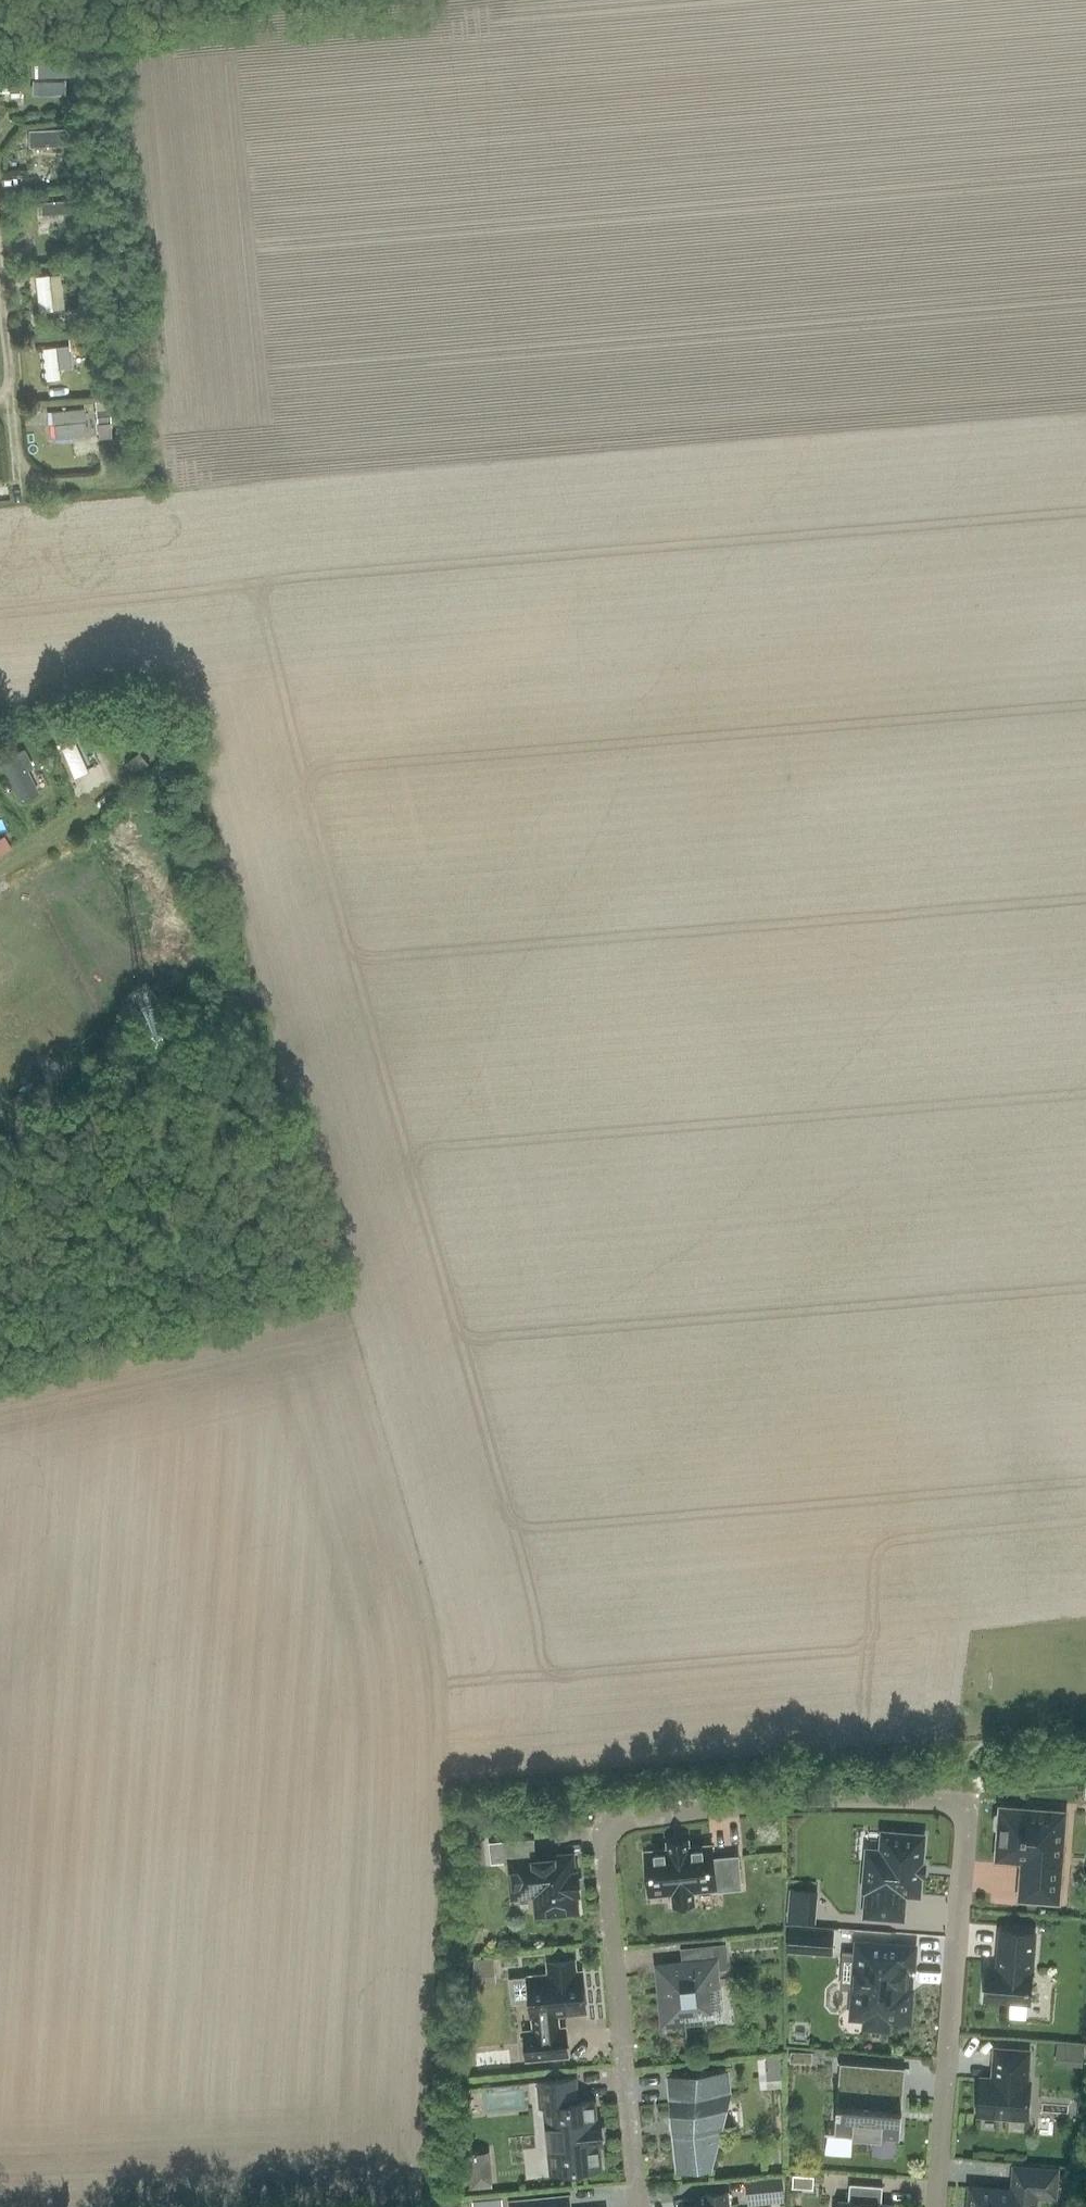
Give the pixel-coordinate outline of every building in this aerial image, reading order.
[(72,64),(34,64),(34,98),(72,98),(72,64)] [(67,156),(66,131),(32,132),(33,157),(67,156)] [(87,182),(85,144),(73,144),(75,183),(87,182)] [(72,195),(42,198),(44,220),(74,217),(72,195)] [(62,263),(63,274),(78,272),(76,261),(62,263)] [(67,313),(65,278),(39,279),(41,315),(67,313)] [(83,337),(69,338),(70,349),(70,352),(84,351),(83,348),(83,337)] [(70,349),(46,352),(49,383),(63,382),(62,371),(75,370),(74,355),(88,354),(88,348),(83,348),(84,351),(70,352),(70,349)] [(109,400),(96,401),(98,423),(111,422),(109,400)] [(92,413),(55,416),(57,440),(90,438),(89,424),(93,423),(92,413)] [(102,710),(91,715),(97,729),(108,725),(102,710)] [(73,731),(58,738),(77,779),(92,772),(73,731)] [(25,799),(46,788),(38,772),(35,774),(23,751),(5,761),(25,799)] [(1067,1813),(1002,1808),(1001,1814),(998,1816),(997,1827),(1000,1830),(998,1860),(1024,1862),(1021,1900),(1060,1903),(1067,1813)] [(868,1862),(866,1891),(868,1891),(865,1917),(905,1920),(907,1894),(920,1895),(921,1876),(926,1876),(926,1865),(922,1864),(925,1836),(884,1833),(882,1863),(868,1862)] [(535,1838),(503,1841),(505,1862),(512,1861),(515,1898),(537,1896),(539,1914),(577,1910),(576,1893),(580,1892),(578,1872),(574,1872),(572,1855),(537,1858),(535,1838)] [(712,1845),(690,1847),(689,1841),(669,1843),(670,1849),(647,1851),(651,1894),(674,1892),(675,1904),(695,1903),(694,1890),(714,1888),(715,1891),(742,1888),(739,1856),(713,1858),(712,1845)] [(790,1920),(812,1921),(814,1891),(793,1889),(790,1920)] [(788,1924),(786,1948),(831,1952),(833,1927),(788,1924)] [(1002,1930),(999,1968),(989,1967),(987,1999),(1030,2002),(1035,1933),(1002,1930)] [(910,2020),(912,1990),(906,1989),(907,1966),(914,1966),(915,1947),(859,1942),(854,2010),(868,2011),(867,2026),(889,2027),(889,2019),(910,2020)] [(714,2010),(712,1988),(720,1987),(718,1970),(730,1968),(729,1967),(718,1968),(716,1944),(682,1948),(684,1963),(673,1964),(674,1972),(659,1974),(661,1993),(664,1992),(667,2020),(685,2018),(688,2045),(689,2045),(686,2013),(714,2010)] [(473,1959),(475,1982),(497,1980),(495,1957),(473,1959)] [(513,2002),(532,2000),(533,2016),(536,2016),(537,2030),(526,2032),(528,2059),(565,2055),(562,2028),(556,2029),(554,2012),(585,2009),(585,2011),(587,2011),(583,1971),(576,1972),(575,1964),(551,1967),(551,1974),(511,1978),(513,2002)] [(1085,2044),(1058,2042),(1056,2063),(1083,2065),(1085,2044)] [(1029,2117),(1032,2082),(1027,2082),(1029,2052),(998,2049),(996,2070),(999,2070),(998,2079),(981,2078),(978,2113),(1029,2117)] [(766,2057),(768,2079),(782,2078),(780,2056),(766,2057)] [(902,2067),(842,2062),(836,2132),(827,2131),(826,2134),(901,2140),(904,2098),(900,2097),(902,2067)] [(722,2130),(720,2130),(717,2095),(732,2093),(730,2071),(669,2077),(676,2149),(674,2149),(677,2171),(712,2168),(722,2130)] [(600,2143),(604,2143),(602,2121),(598,2121),(596,2101),(580,2102),(578,2078),(539,2081),(541,2107),(546,2107),(552,2173),(602,2168),(600,2143)] [(493,2188),(490,2152),(468,2153),(471,2189),(493,2188)] [(1037,2193),(1056,2195),(1058,2170),(1016,2167),(1014,2190),(972,2187),(970,2206),(1036,2206),(1037,2193)] [(795,2174),(794,2187),(814,2188),(815,2175),(795,2174)] [(783,2176),(772,2177),(774,2201),(785,2200),(783,2176)] [(896,2204),(882,2203),(884,2185),(851,2183),(849,2201),(839,2200),(839,2206),(895,2206),(896,2204)] [(730,2193),(706,2195),(707,2206),(731,2206),(730,2193)] [(570,2196),(512,2202),(512,2206),(571,2206),(570,2196)]
